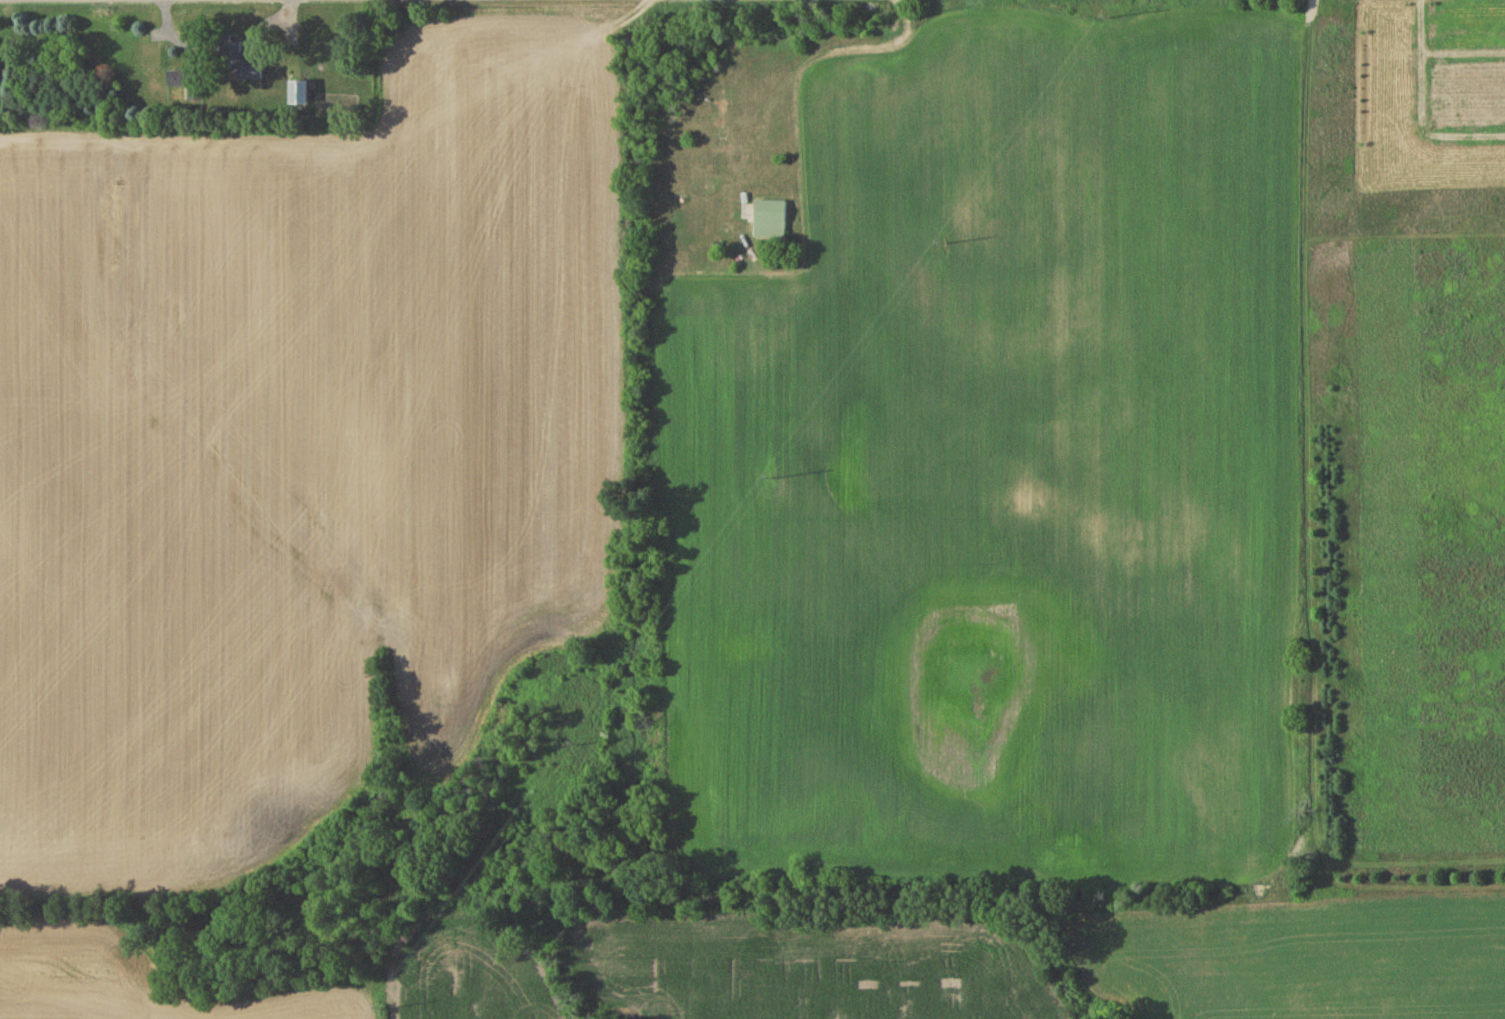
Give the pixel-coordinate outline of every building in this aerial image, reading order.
[(262,48),(245,48),(245,81),(262,81),(262,48)] [(168,73),(169,89),(187,89),(187,103),(204,103),(204,73),(168,73)] [(309,108),(309,83),(291,83),(291,108),(309,108)] [(787,203),(756,203),(756,242),(787,242),(787,203)]
